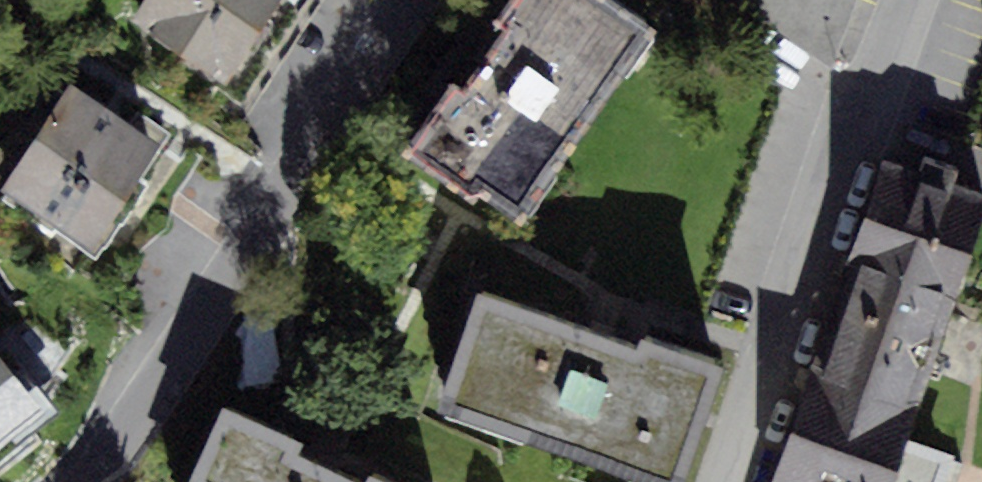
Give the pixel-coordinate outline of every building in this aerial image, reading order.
[(129,12),(218,77),(274,0),(138,0),(129,12)] [(479,2),(490,10),(441,75),(436,72),(388,136),(450,182),(455,174),(517,219),(553,170),(525,149),(579,76),(583,78),(632,12),(615,0),(481,0),(479,2)] [(828,64),(851,0),(747,0),(828,64)] [(0,179),(0,191),(97,252),(165,147),(63,81),(0,179)] [(951,289),(981,193),(981,190),(867,152),(835,251),(853,257),(951,289)] [(951,289),(853,257),(797,427),(895,459),(951,289)] [(661,481),(675,481),(697,419),(716,365),(591,321),(488,286),(445,407),(661,481)] [(56,415),(0,348),(0,453),(56,415)] [(182,481),(393,481),(225,397),(182,481)] [(770,481),(951,481),(953,477),(895,459),(797,427),(788,424),(770,481)]
